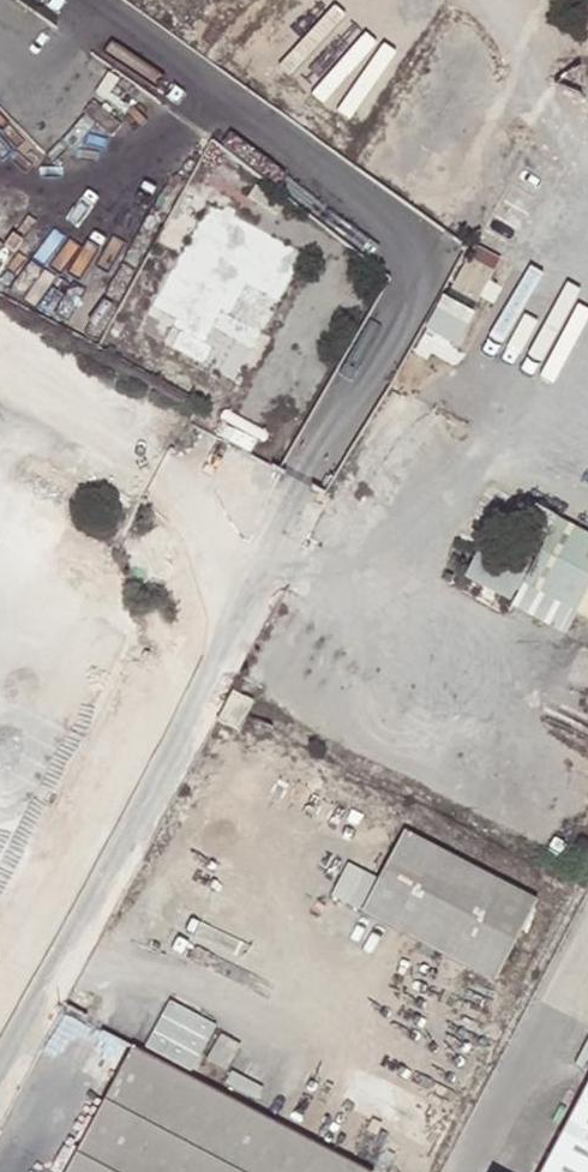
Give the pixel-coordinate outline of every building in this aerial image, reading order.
[(471,258),(454,292),(478,305),(495,272),(471,258)] [(562,519),(527,582),(587,615),(587,533),(562,519)] [(513,598),(526,574),(482,549),(469,574),(513,598)] [(84,612),(51,714),(90,727),(123,624),(84,612)] [(241,730),(249,716),(256,702),(236,692),(221,719),(241,730)] [(540,903),(408,833),(365,913),(497,982),(540,903)] [(339,898),(366,905),(375,871),(349,864),(339,898)] [(152,1048),(200,1069),(221,1021),(173,1000),(152,1048)] [(221,1035),(208,1058),(228,1069),(241,1046),(221,1035)] [(134,1046),(68,1171),(372,1171),(134,1046)] [(563,1098),(578,1106),(586,1090),(572,1082),(563,1098)] [(586,1090),(578,1106),(543,1171),(587,1171),(587,1085),(586,1090)]
